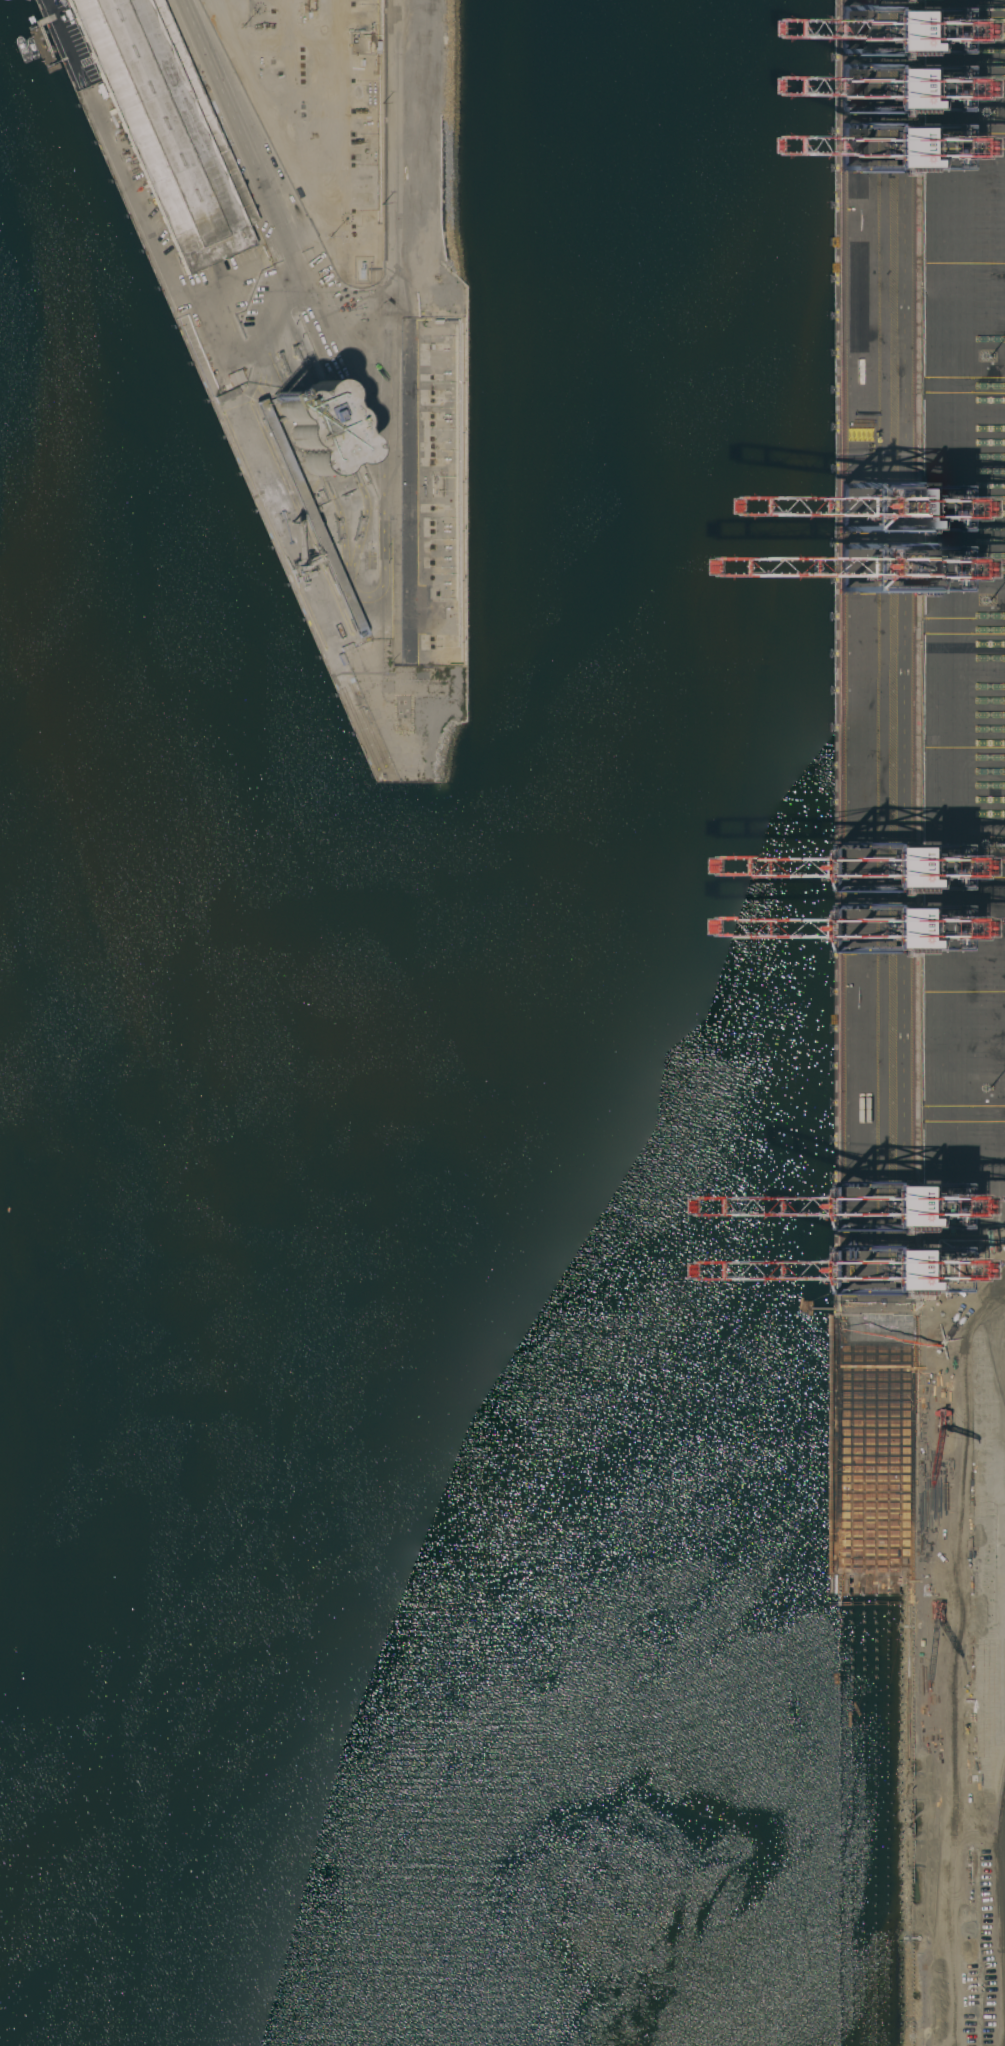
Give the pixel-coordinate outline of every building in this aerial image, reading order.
[(184,276),(66,0),(161,0),(258,222),(247,227),(255,245),(184,276)] [(322,380),(325,381),(329,382),(332,384),(334,387),(335,390),(336,394),(336,398),(335,401),(338,408),(341,409),(344,412),(347,415),(348,419),(349,422),(348,426),(347,429),(350,435),(354,437),(357,440),(359,443),(360,446),(360,450),(360,453),(359,456),(357,459),(355,461),(352,463),(349,465),(345,466),(342,466),(338,465),(332,467),(331,471),(328,473),(325,475),(322,476),(318,477),(314,476),(311,476),(308,473),(305,470),(303,467),(302,463),(302,456),(300,449),(294,445),(292,442),(290,438),(290,435),(290,431),(291,428),(288,422),(284,419),(281,417),(280,413),(278,409),(277,406),(277,403),(278,400),(281,396),(284,394),(290,392),(293,391),(296,392),(300,392),(307,390),(309,386),(311,383),(314,381),(317,380),(319,380),(322,380)] [(237,387),(240,394),(217,404),(214,397),(237,387)] [(365,635),(356,638),(253,403),(262,399),(365,635)] [(309,485),(304,488),(293,463),(298,461),(309,485)]
